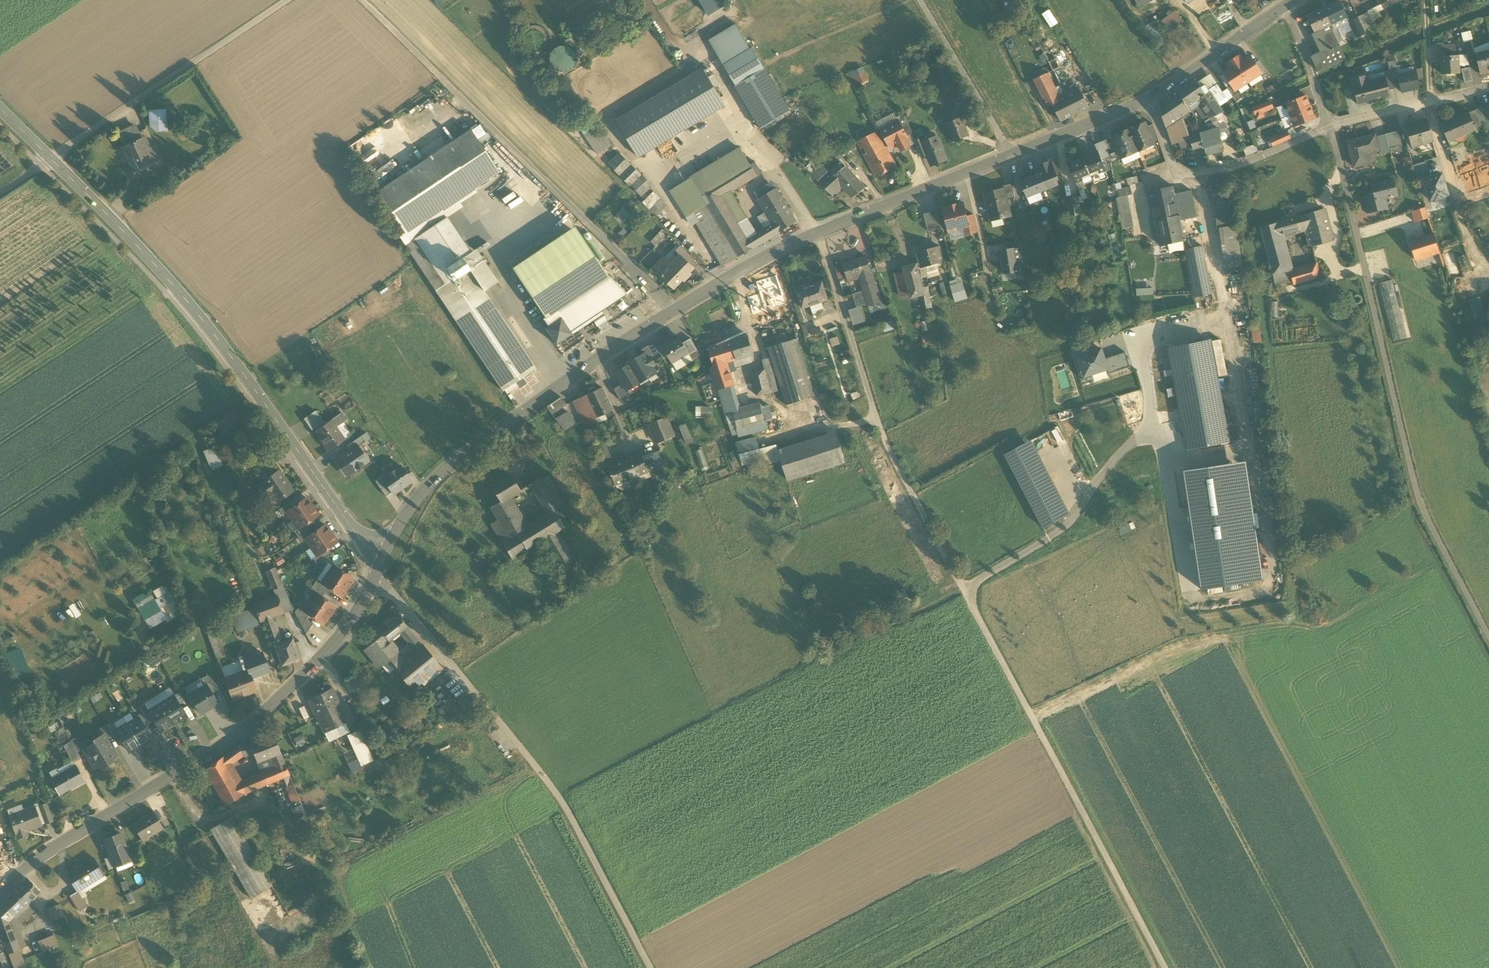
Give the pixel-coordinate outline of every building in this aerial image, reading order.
[(708,16),(726,6),(722,0),(699,0),(708,16)] [(1433,12),(1445,11),(1445,0),(1433,0),(1433,12)] [(1340,1),(1323,9),(1331,24),(1346,17),(1348,17),(1340,1)] [(1018,11),(1022,17),(1034,11),(1031,4),(1018,11)] [(1380,4),(1367,11),(1368,12),(1373,21),(1382,17),(1379,12),(1383,9),(1381,4),(1380,5),(1380,4)] [(1050,8),(1042,13),(1051,27),(1058,22),(1050,8)] [(1315,32),(1331,24),(1323,9),(1307,17),(1315,32)] [(1159,22),(1167,33),(1181,22),(1174,12),(1159,22)] [(1368,12),(1357,17),(1364,30),(1374,24),(1373,21),(1368,12)] [(1333,28),(1334,30),(1337,29),(1349,23),(1348,22),(1346,17),(1331,24),(1333,28)] [(1357,17),(1348,22),(1349,23),(1352,30),(1356,38),(1365,34),(1357,17)] [(1144,29),(1153,41),(1161,35),(1153,23),(1144,29)] [(1337,29),(1340,36),(1352,30),(1349,23),(1337,29)] [(1331,24),(1315,32),(1325,54),(1340,47),(1338,43),(1331,29),(1333,28),(1331,24)] [(737,25),(710,40),(737,85),(765,68),(752,47),(750,48),(737,25)] [(1338,43),(1343,40),(1340,36),(1337,29),(1334,30),(1333,28),(1331,29),(1338,43)] [(1463,41),(1471,39),(1473,39),(1471,31),(1461,33),(1463,41)] [(1346,59),(1340,47),(1325,54),(1315,32),(1310,35),(1317,50),(1309,53),(1316,72),(1346,59)] [(1466,54),(1467,55),(1474,54),(1471,39),(1463,41),(1466,54)] [(1488,51),(1488,42),(1474,48),(1476,54),(1488,51)] [(573,70),(574,47),(553,46),(552,69),(573,70)] [(1062,48),(1056,51),(1061,62),(1067,59),(1062,48)] [(1488,70),(1488,51),(1476,54),(1480,72),(1488,70)] [(1250,56),(1255,65),(1260,61),(1254,52),(1249,55),(1250,56)] [(1388,62),(1395,61),(1393,53),(1386,55),(1388,62)] [(1466,54),(1458,55),(1459,65),(1469,65),(1467,55),(1466,54)] [(1460,73),(1459,65),(1458,55),(1441,56),(1441,57),(1443,57),(1443,63),(1441,63),(1442,74),(1460,73)] [(1240,56),(1234,60),(1248,82),(1260,74),(1261,73),(1255,65),(1250,56),(1243,61),(1240,56)] [(1236,90),(1248,82),(1234,60),(1228,63),(1231,68),(1224,73),(1225,74),(1231,83),(1235,90),(1236,90)] [(1267,71),(1260,61),(1255,65),(1261,73),(1262,75),(1267,71)] [(1399,76),(1397,66),(1395,61),(1388,62),(1390,70),(1392,79),(1398,77),(1398,76),(1399,76)] [(1397,66),(1399,76),(1415,72),(1414,70),(1413,67),(1400,69),(1399,66),(1397,66)] [(1462,69),(1465,82),(1472,80),(1469,67),(1462,69)] [(616,120),(638,157),(725,105),(704,68),(616,120)] [(735,86),(761,129),(791,111),(765,68),(737,85),(735,86)] [(1414,70),(1415,72),(1417,81),(1423,79),(1422,68),(1414,70)] [(1383,72),(1384,77),(1388,90),(1395,89),(1392,79),(1390,70),(1383,72)] [(1383,72),(1366,76),(1367,81),(1383,77),(1384,77),(1383,72)] [(1398,77),(1402,92),(1419,88),(1417,81),(1415,72),(1399,76),(1398,76),(1398,77)] [(856,77),(859,83),(867,79),(864,73),(856,77)] [(1208,90),(1217,84),(1210,73),(1197,82),(1201,88),(1205,85),(1208,90)] [(1035,80),(1048,106),(1053,103),(1052,102),(1059,99),(1047,74),(1035,80)] [(1220,78),(1226,86),(1231,83),(1225,74),(1220,78)] [(1260,74),(1248,82),(1251,87),(1263,79),(1260,74)] [(1353,80),(1359,105),(1390,97),(1388,90),(1384,77),(1383,77),(1384,80),(1368,84),(1367,81),(1366,76),(1353,80)] [(1217,103),(1216,101),(1208,90),(1205,85),(1201,88),(1197,82),(1195,79),(1177,91),(1191,112),(1196,108),(1205,122),(1210,118),(1215,116),(1223,112),(1224,112),(1217,103)] [(1233,97),(1236,102),(1241,98),(1236,90),(1235,90),(1231,83),(1226,86),(1227,88),(1233,97)] [(1217,84),(1208,90),(1216,101),(1225,95),(1222,92),(1217,84)] [(1225,95),(1226,98),(1227,100),(1233,97),(1227,88),(1222,92),(1225,95)] [(1080,89),(1065,96),(1069,104),(1070,104),(1075,114),(1089,107),(1080,89)] [(1158,104),(1166,129),(1183,117),(1191,112),(1177,91),(1173,93),(1158,104)] [(1288,109),(1291,115),(1311,107),(1307,95),(1292,101),(1289,100),(1285,102),(1282,105),(1284,109),(1288,109)] [(1061,121),(1075,114),(1070,104),(1069,104),(1065,96),(1059,99),(1052,102),(1053,103),(1061,121)] [(959,101),(965,118),(971,116),(965,99),(959,101)] [(962,119),(965,118),(959,101),(955,103),(962,119)] [(1253,108),(1258,118),(1264,116),(1262,112),(1273,108),(1270,101),(1253,108)] [(1281,119),(1291,115),(1288,109),(1284,109),(1282,105),(1276,108),(1281,119)] [(1315,118),(1311,107),(1291,115),(1293,120),(1290,124),(1291,126),(1291,127),(1296,128),(1299,126),(1301,124),(1315,118)] [(1488,125),(1486,123),(1482,111),(1481,108),(1471,112),(1478,129),(1488,125)] [(149,110),(150,122),(166,121),(166,109),(149,110)] [(1450,144),(1452,145),(1457,143),(1455,138),(1478,129),(1471,112),(1444,123),(1441,124),(1450,144)] [(876,123),(880,130),(897,120),(894,114),(876,123)] [(1291,115),(1281,119),(1285,129),(1291,126),(1290,124),(1293,120),(1291,115)] [(1217,120),(1215,116),(1210,118),(1205,122),(1211,131),(1218,128),(1218,124),(1217,120)] [(897,120),(906,136),(912,133),(905,117),(897,120)] [(1185,124),(1183,117),(1166,129),(1172,144),(1179,142),(1181,149),(1192,145),(1193,145),(1190,137),(1186,126),(1185,124)] [(947,125),(954,143),(969,137),(962,119),(947,125)] [(897,143),(901,151),(909,147),(905,139),(907,138),(906,136),(897,120),(880,130),(889,148),(897,143)] [(1401,127),(1408,148),(1432,141),(1426,120),(1401,127)] [(1136,128),(1129,131),(1138,151),(1146,148),(1145,145),(1153,142),(1147,127),(1146,124),(1144,123),(1137,126),(1136,128)] [(1153,142),(1154,144),(1159,142),(1153,124),(1147,127),(1153,142)] [(117,133),(123,146),(140,139),(134,125),(117,133)] [(584,135),(598,154),(608,148),(595,128),(584,135)] [(1219,128),(1218,128),(1211,131),(1200,134),(1202,145),(1203,147),(1205,147),(1220,142),(1219,133),(1219,129),(1219,128)] [(404,233),(405,233),(498,171),(470,129),(426,158),(377,191),(376,191),(377,192),(404,233)] [(1120,155),(1120,156),(1129,152),(1130,154),(1138,151),(1129,131),(1122,134),(1121,133),(1114,136),(1113,138),(1114,141),(1120,155)] [(1398,131),(1385,134),(1388,149),(1402,145),(1398,131)] [(864,154),(876,177),(896,167),(892,159),(891,160),(884,148),(875,132),(857,141),(862,149),(865,147),(868,153),(864,154)] [(1271,139),(1274,146),(1290,139),(1287,132),(1271,139)] [(1193,145),(1192,145),(1193,147),(1202,145),(1200,134),(1190,137),(1193,145)] [(1389,152),(1388,149),(1385,134),(1376,136),(1380,151),(1379,151),(1380,155),(1389,152)] [(1347,142),(1354,167),(1368,164),(1365,154),(1367,154),(1379,151),(1380,151),(1376,136),(1376,135),(1347,142)] [(915,140),(922,157),(927,155),(923,144),(927,143),(924,137),(915,140)] [(122,147),(134,172),(153,163),(159,160),(154,149),(148,152),(141,138),(140,139),(123,146),(122,147)] [(927,155),(931,165),(946,159),(941,147),(942,147),(940,140),(939,140),(938,138),(927,143),(923,144),(927,155)] [(1098,151),(1101,160),(1110,157),(1107,144),(1107,139),(1095,145),(1098,151)] [(1110,157),(1110,160),(1120,155),(1114,141),(1107,144),(1110,157)] [(1221,142),(1220,142),(1205,147),(1206,155),(1222,151),(1221,142)] [(1243,149),(1246,156),(1258,151),(1255,144),(1243,149)] [(722,266),(776,234),(771,225),(765,229),(757,234),(758,235),(749,241),(727,204),(734,200),(729,191),(735,188),(735,189),(757,176),(750,164),(741,149),(691,179),(706,204),(691,214),(696,223),(722,266)] [(1481,161),(1488,158),(1488,149),(1473,156),(1476,163),(1481,161)] [(1092,154),(1083,157),(1090,174),(1098,170),(1099,173),(1105,170),(1101,160),(1098,151),(1097,152),(1097,153),(1092,155),(1092,154)] [(1141,157),(1138,151),(1130,154),(1133,160),(1141,157)] [(1133,160),(1130,154),(1129,152),(1120,156),(1124,164),(1133,160)] [(1452,158),(1455,164),(1461,162),(1460,159),(1457,152),(1453,154),(1452,158)] [(609,164),(631,185),(641,175),(619,154),(609,164)] [(1050,162),(1056,175),(1061,172),(1059,156),(1049,160),(1050,162)] [(1081,177),(1090,174),(1083,157),(1074,161),(1074,163),(1070,165),(1069,163),(1068,164),(1076,183),(1076,182),(1082,180),(1083,180),(1081,177)] [(750,164),(757,176),(762,173),(755,161),(750,164)] [(1037,167),(1040,174),(1045,186),(1046,189),(1057,185),(1054,177),(1056,175),(1050,162),(1037,167)] [(1418,182),(1424,180),(1423,179),(1430,177),(1425,162),(1413,165),(1418,182)] [(1484,168),(1463,176),(1469,191),(1488,184),(1488,166),(1484,168)] [(812,176),(818,182),(827,173),(820,167),(812,176)] [(846,168),(830,179),(837,187),(841,185),(842,187),(845,190),(847,188),(855,196),(865,189),(846,168)] [(399,236),(435,291),(452,280),(445,269),(462,258),(469,269),(483,291),(497,282),(475,249),(470,253),(446,217),(503,179),(498,171),(405,233),(404,233),(399,236)] [(642,174),(641,175),(631,185),(641,196),(653,186),(642,174)] [(1038,189),(1045,186),(1040,174),(1021,182),(1026,195),(1039,190),(1038,189)] [(1082,180),(1084,185),(1093,181),(1090,174),(1081,177),(1083,180),(1082,180)] [(1448,195),(1441,174),(1430,177),(1423,179),(1424,180),(1430,200),(1434,199),(1434,200),(1445,197),(1444,196),(1448,195)] [(1136,176),(1127,178),(1128,185),(1138,183),(1136,176)] [(706,204),(691,179),(670,191),(687,217),(691,214),(706,204)] [(831,196),(842,187),(841,185),(837,187),(830,179),(825,183),(823,181),(819,184),(831,196)] [(1364,198),(1368,212),(1387,207),(1384,198),(1388,193),(1395,191),(1393,179),(1372,184),(1373,187),(1367,197),(1364,198)] [(1078,196),(1079,202),(1088,198),(1084,189),(1085,188),(1084,185),(1082,180),(1076,182),(1081,196),(1078,196)] [(1105,183),(1107,199),(1115,197),(1115,191),(1113,181),(1105,183)] [(774,224),(779,232),(796,222),(776,188),(772,190),(768,184),(755,192),(756,193),(767,212),(774,224)] [(1004,188),(1007,199),(1014,197),(1013,185),(1012,184),(1002,186),(1003,189),(1004,188)] [(1039,190),(1026,195),(1027,197),(1046,189),(1045,186),(1038,189),(1039,190)] [(1119,197),(1120,197),(1127,195),(1132,194),(1130,187),(1118,190),(1119,197)] [(1149,192),(1155,220),(1179,215),(1174,195),(1173,187),(1149,192)] [(983,194),(990,219),(991,219),(1001,216),(1002,218),(1003,218),(1011,216),(1007,199),(1004,188),(1003,189),(983,194)] [(642,202),(646,206),(657,195),(654,191),(642,202)] [(1179,215),(1180,220),(1197,217),(1191,191),(1174,195),(1179,215)] [(661,198),(657,195),(646,206),(649,209),(650,209),(661,198)] [(1127,195),(1120,197),(1117,198),(1120,216),(1130,214),(1127,195)] [(1066,198),(1069,216),(1081,214),(1079,202),(1078,196),(1066,198)] [(1445,197),(1434,200),(1436,208),(1447,204),(1445,197)] [(665,202),(661,198),(650,209),(654,213),(664,203),(665,202)] [(758,235),(757,234),(734,200),(727,204),(749,241),(758,235)] [(664,203),(654,213),(657,216),(658,215),(664,209),(667,206),(664,203)] [(955,227),(959,229),(963,228),(964,227),(962,217),(966,216),(963,203),(943,208),(948,228),(955,227)] [(624,207),(616,214),(623,222),(631,214),(624,207)] [(1413,216),(1415,222),(1428,218),(1425,207),(1411,212),(1413,216)] [(1230,227),(1228,208),(1215,209),(1217,228),(1219,228),(1230,227)] [(664,209),(658,215),(661,219),(667,213),(664,209)] [(923,214),(928,231),(942,228),(937,210),(923,214)] [(1307,226),(1312,244),(1331,239),(1323,210),(1304,215),(1307,226)] [(765,229),(771,225),(774,224),(767,212),(758,217),(765,229)] [(691,214),(687,217),(686,217),(691,226),(696,223),(691,214)] [(964,227),(966,235),(978,232),(974,214),(966,216),(962,217),(964,227)] [(1120,216),(1122,228),(1133,226),(1130,214),(1120,216)] [(1155,220),(1160,245),(1167,244),(1184,240),(1180,220),(1179,215),(1155,220)] [(1261,227),(1269,257),(1286,252),(1282,237),(1296,233),(1295,229),(1307,226),(1304,215),(1261,227)] [(1005,225),(1003,218),(1002,218),(1001,216),(991,219),(993,228),(1005,225)] [(1041,223),(1045,232),(1052,229),(1047,219),(1041,223)] [(511,268),(518,278),(581,236),(574,226),(511,268)] [(1236,226),(1230,227),(1219,228),(1224,258),(1229,268),(1242,266),(1236,226)] [(623,228),(617,234),(620,238),(627,232),(623,228)] [(965,237),(963,228),(959,229),(949,231),(951,240),(965,237)] [(1008,237),(1015,242),(1019,236),(1012,231),(1008,237)] [(651,242),(655,246),(663,238),(659,233),(651,242)] [(1409,241),(1415,260),(1440,252),(1434,233),(1409,241)] [(518,278),(545,317),(545,318),(556,311),(587,290),(608,276),(607,276),(581,236),(518,278)] [(1184,240),(1167,244),(1169,252),(1185,248),(1184,240)] [(1019,247),(1019,251),(1022,251),(1021,241),(1015,242),(1009,243),(1010,249),(1019,247)] [(681,256),(689,264),(694,259),(681,246),(675,253),(679,258),(681,256)] [(916,252),(919,263),(921,268),(937,263),(943,262),(939,246),(916,252)] [(1195,297),(1212,294),(1208,272),(1202,246),(1185,249),(1195,297)] [(1001,250),(1005,274),(1023,271),(1019,251),(1019,247),(1010,249),(1001,250)] [(1276,283),(1292,278),(1290,272),(1292,271),(1286,252),(1269,257),(1276,283)] [(654,268),(674,288),(685,276),(687,278),(691,274),(689,272),(693,268),(689,264),(681,256),(679,258),(671,266),(664,258),(654,268)] [(848,279),(858,276),(871,272),(867,257),(843,264),(848,279)] [(1458,260),(1461,270),(1471,267),(1467,257),(1458,260)] [(445,269),(452,280),(469,269),(462,258),(445,269)] [(904,271),(907,282),(911,294),(912,297),(924,294),(922,287),(920,279),(918,269),(921,268),(919,263),(903,268),(904,271)] [(918,269),(920,279),(927,277),(928,279),(931,278),(940,275),(937,263),(921,268),(918,269)] [(1317,263),(1292,271),(1290,272),(1292,278),(1293,284),(1320,276),(1317,263)] [(840,265),(834,267),(838,280),(844,278),(840,265)] [(948,267),(951,278),(956,276),(953,266),(948,267)] [(483,291),(469,269),(452,280),(435,291),(502,391),(504,390),(509,386),(522,377),(535,369),(483,291)] [(895,273),(898,284),(907,282),(904,271),(895,273)] [(881,301),(871,272),(858,276),(859,278),(863,291),(853,294),(854,299),(866,296),(868,303),(867,304),(868,305),(880,302),(881,301)] [(587,290),(601,311),(620,299),(627,294),(611,278),(608,275),(607,276),(608,276),(587,290)] [(756,281),(759,294),(765,311),(774,308),(771,299),(783,296),(776,275),(756,281)] [(958,283),(956,278),(948,280),(950,286),(958,283)] [(1379,283),(1393,341),(1407,338),(1392,280),(1379,283)] [(901,297),(911,294),(907,282),(898,284),(897,284),(901,297)] [(943,282),(939,283),(943,297),(947,295),(943,282)] [(958,283),(950,286),(955,302),(968,299),(963,282),(958,283)] [(796,294),(802,310),(810,307),(822,303),(827,301),(821,283),(811,286),(811,289),(796,294)] [(924,294),(926,309),(932,308),(929,286),(922,287),(924,294)] [(587,290),(556,311),(570,332),(601,311),(587,290)] [(1234,294),(1235,306),(1245,305),(1244,293),(1234,294)] [(753,315),(765,311),(759,294),(747,297),(753,315)] [(854,299),(857,307),(858,307),(867,304),(868,303),(866,296),(854,299)] [(624,306),(620,299),(570,332),(571,333),(575,338),(624,306)] [(1481,299),(1469,303),(1473,315),(1485,311),(1481,299)] [(822,303),(810,307),(812,312),(824,308),(822,303)] [(863,322),(858,307),(857,307),(848,310),(852,325),(863,322)] [(571,333),(570,332),(556,311),(545,318),(545,317),(543,319),(548,326),(545,328),(555,344),(571,333)] [(882,324),(884,332),(895,329),(893,321),(882,324)] [(1253,342),(1261,341),(1260,325),(1252,325),(1253,342)] [(809,329),(811,335),(821,332),(819,326),(809,329)] [(774,335),(777,345),(788,341),(785,332),(774,335)] [(922,336),(924,343),(933,340),(931,334),(922,336)] [(748,336),(731,341),(736,360),(750,356),(754,355),(748,336)] [(829,339),(832,346),(840,344),(837,336),(829,339)] [(669,356),(673,363),(688,354),(689,353),(683,343),(679,337),(663,347),(666,352),(669,356)] [(768,348),(786,406),(815,397),(796,338),(788,341),(777,345),(768,348)] [(691,339),(683,343),(689,353),(688,354),(689,355),(696,350),(697,350),(691,339)] [(1220,339),(1210,341),(1217,376),(1227,375),(1220,339)] [(733,361),(736,360),(731,341),(708,348),(713,366),(713,367),(733,361)] [(1168,349),(1187,449),(1216,444),(1229,441),(1217,376),(1210,341),(1168,349)] [(644,354),(647,359),(651,357),(651,358),(660,353),(656,347),(653,342),(641,350),(644,354)] [(660,353),(661,355),(666,352),(663,347),(661,344),(656,347),(660,353)] [(845,359),(852,357),(849,349),(843,352),(845,359)] [(1101,349),(1078,356),(1082,369),(1079,370),(1083,380),(1092,376),(1091,374),(1107,369),(1107,368),(1104,359),(1101,349)] [(696,350),(689,355),(692,359),(699,355),(696,350)] [(1125,352),(1104,359),(1107,368),(1107,369),(1108,373),(1130,366),(1125,352)] [(640,383),(638,380),(647,375),(648,378),(656,373),(651,366),(655,364),(651,358),(651,357),(647,359),(644,354),(633,361),(632,359),(627,362),(629,365),(640,383)] [(677,370),(693,360),(692,359),(689,355),(688,354),(673,363),(677,370)] [(733,361),(735,368),(752,362),(750,356),(736,360),(733,361)] [(765,369),(770,393),(777,391),(769,358),(762,360),(764,369),(765,369)] [(710,368),(717,390),(718,389),(733,385),(729,372),(735,370),(735,368),(733,361),(713,367),(713,366),(710,368)] [(628,390),(640,383),(629,365),(617,372),(624,383),(628,390)] [(751,373),(757,396),(770,393),(765,369),(764,369),(751,373)] [(1110,378),(1108,373),(1107,369),(1091,374),(1092,376),(1094,383),(1110,378)] [(656,373),(648,378),(650,380),(651,382),(658,377),(656,373)] [(650,380),(648,378),(647,375),(638,380),(640,383),(641,385),(650,380)] [(509,386),(512,390),(518,386),(519,388),(526,383),(522,377),(509,386)] [(613,389),(620,400),(631,393),(628,390),(624,383),(613,389)] [(718,389),(720,397),(735,393),(733,385),(718,389)] [(591,412),(595,418),(604,414),(612,410),(602,388),(594,391),(602,407),(591,412)] [(582,419),(586,428),(597,423),(595,418),(591,412),(602,407),(594,391),(573,401),(581,419),(582,419)] [(737,429),(747,426),(743,411),(741,411),(735,393),(720,397),(726,416),(732,435),(738,434),(737,429)] [(545,407),(552,415),(560,409),(566,405),(560,397),(545,407)] [(769,405),(761,407),(764,421),(766,420),(772,419),(769,405)] [(696,406),(696,416),(713,416),(713,409),(711,409),(711,406),(696,406)] [(747,426),(764,421),(761,407),(761,406),(743,411),(747,426)] [(315,411),(304,419),(312,430),(323,422),(315,411)] [(555,419),(565,432),(576,425),(568,411),(563,414),(555,419)] [(315,431),(329,451),(344,441),(335,428),(346,420),(341,413),(335,417),(315,431)] [(604,414),(595,418),(597,423),(607,419),(604,414)] [(650,425),(657,443),(674,436),(666,418),(650,425)] [(768,429),(766,420),(764,421),(747,426),(737,429),(738,434),(739,437),(768,429)] [(679,426),(686,444),(694,441),(686,423),(679,426)] [(361,436),(365,442),(370,438),(366,432),(361,436)] [(835,432),(778,450),(781,460),(787,481),(845,462),(835,432)] [(251,440),(256,447),(264,441),(260,434),(251,440)] [(347,446),(350,451),(357,446),(358,447),(365,442),(361,436),(347,446)] [(759,468),(781,460),(778,450),(776,444),(759,449),(755,437),(735,443),(743,467),(757,463),(759,468)] [(1031,440),(1026,443),(1065,517),(1070,514),(1031,440)] [(601,460),(603,469),(607,467),(614,464),(613,462),(612,461),(604,442),(594,446),(600,460),(601,460)] [(1044,528),(1065,517),(1026,443),(1004,454),(1044,528)] [(215,446),(205,450),(212,470),(223,466),(215,446)] [(350,451),(336,461),(346,476),(368,461),(358,447),(357,446),(350,451)] [(696,451),(702,471),(708,470),(701,449),(696,451)] [(649,471),(663,466),(657,452),(652,454),(643,457),(649,471)] [(629,458),(622,461),(629,479),(637,476),(649,471),(643,457),(642,454),(630,458),(629,458)] [(260,467),(267,478),(278,471),(278,472),(280,470),(272,459),(260,467)] [(628,479),(629,479),(622,461),(614,464),(607,467),(614,485),(615,484),(628,479)] [(1245,461),(1232,463),(1250,582),(1263,580),(1245,461)] [(1229,585),(1250,582),(1232,463),(1183,470),(1201,590),(1224,586),(1229,585)] [(411,481),(400,466),(383,478),(382,479),(392,492),(393,494),(411,481)] [(164,471),(158,479),(168,486),(174,478),(164,471)] [(271,492),(276,500),(291,490),(278,472),(278,471),(267,478),(256,486),(264,497),(271,492)] [(637,476),(629,479),(631,485),(652,477),(649,471),(637,476)] [(500,502),(500,504),(507,499),(520,491),(510,475),(490,487),(500,502)] [(382,477),(375,482),(386,496),(392,492),(382,479),(383,478),(382,477)] [(547,515),(557,509),(541,481),(539,478),(528,484),(547,515)] [(628,479),(615,484),(616,487),(622,490),(631,486),(628,479)] [(287,512),(292,520),(312,506),(306,498),(293,507),(286,511),(287,512)] [(497,520),(508,538),(525,528),(507,499),(500,504),(500,502),(490,508),(497,520)] [(279,510),(283,515),(287,512),(286,511),(293,507),(290,502),(279,510)] [(318,515),(312,506),(292,520),(293,521),(298,528),(298,529),(305,524),(318,515)] [(547,515),(525,528),(508,538),(501,543),(511,559),(537,544),(541,542),(555,566),(571,556),(557,532),(572,523),(562,506),(557,509),(547,515)] [(1263,516),(1255,516),(1256,530),(1264,529),(1263,516)] [(490,524),(501,543),(508,538),(497,520),(490,524)] [(294,531),(298,528),(293,521),(287,524),(293,533),(294,532),(294,531)] [(294,532),(298,536),(308,529),(305,524),(298,529),(298,528),(294,531),(294,532)] [(305,539),(311,547),(331,533),(325,525),(312,534),(305,539)] [(639,528),(633,531),(640,548),(647,545),(639,528)] [(312,534),(308,529),(298,536),(301,542),(305,539),(312,534)] [(337,542),(331,533),(311,547),(317,556),(328,548),(337,542)] [(555,573),(559,571),(555,566),(541,542),(537,544),(555,573)] [(317,556),(311,547),(305,552),(310,560),(313,558),(317,556)] [(313,558),(316,563),(331,553),(328,548),(317,556),(313,558)] [(274,559),(278,566),(285,562),(281,555),(274,559)] [(575,562),(571,556),(555,566),(559,571),(575,562)] [(146,557),(140,560),(145,570),(151,566),(146,557)] [(322,571),(327,574),(333,566),(328,563),(322,571)] [(333,566),(327,574),(347,588),(353,579),(333,566)] [(265,571),(273,590),(283,586),(275,567),(265,571)] [(322,571),(317,579),(322,582),(327,574),(322,571)] [(341,596),(347,588),(327,574),(322,582),(321,583),(332,590),(341,596)] [(119,580),(123,587),(131,582),(126,576),(119,580)] [(317,579),(313,585),(324,592),(324,593),(328,595),(332,590),(321,583),(322,582),(317,579)] [(321,597),(324,593),(324,592),(313,585),(310,590),(315,594),(315,593),(321,597)] [(153,591),(157,599),(166,593),(162,586),(153,591)] [(277,595),(284,613),(293,610),(283,586),(273,590),(276,596),(277,595)] [(133,599),(138,607),(153,598),(148,590),(133,599)] [(159,609),(167,622),(182,613),(169,591),(166,593),(157,599),(154,600),(159,609)] [(315,594),(309,602),(329,615),(335,607),(321,597),(315,593),(315,594)] [(253,604),(260,622),(264,621),(270,618),(284,613),(277,595),(276,596),(253,604)] [(144,618),(159,609),(154,600),(153,598),(138,607),(144,618)] [(323,624),(329,615),(309,602),(304,610),(303,611),(309,615),(323,624)] [(298,620),(298,619),(301,616),(306,619),(309,615),(303,611),(304,610),(299,607),(295,613),(298,620)] [(239,632),(260,625),(253,608),(233,616),(239,632)] [(378,628),(388,640),(399,632),(404,639),(411,633),(396,614),(378,628)] [(312,624),(306,619),(301,616),(298,619),(306,633),(312,624)] [(264,621),(267,630),(275,627),(276,627),(273,619),(271,619),(270,618),(264,621)] [(204,623),(213,646),(220,643),(212,620),(204,623)] [(275,646),(282,665),(300,658),(292,638),(280,642),(275,627),(267,630),(274,646),(275,646)] [(382,665),(387,671),(394,666),(395,667),(404,660),(397,652),(388,640),(378,628),(369,635),(374,641),(364,650),(379,668),(382,665)] [(408,643),(410,645),(417,639),(411,633),(404,639),(408,643)] [(422,646),(417,639),(410,645),(415,652),(422,646)] [(224,655),(220,643),(213,646),(217,657),(224,655)] [(397,652),(404,660),(415,652),(410,645),(408,643),(397,652)] [(404,660),(395,667),(415,691),(441,669),(422,646),(415,652),(404,660)] [(30,671),(21,647),(5,653),(13,677),(30,671)] [(248,669),(251,678),(268,671),(261,652),(243,659),(247,670),(248,669)] [(160,658),(161,660),(162,663),(170,658),(167,654),(160,658)] [(150,660),(153,665),(161,660),(160,658),(158,655),(150,660)] [(221,668),(225,678),(247,670),(243,659),(221,668)] [(404,699),(415,691),(395,667),(394,666),(387,671),(382,665),(379,668),(404,699)] [(225,678),(233,699),(256,691),(251,678),(248,669),(247,670),(225,678)] [(201,678),(205,685),(206,685),(211,693),(219,689),(209,674),(201,678)] [(361,680),(359,675),(344,682),(350,693),(360,688),(358,682),(361,680)] [(185,688),(189,695),(205,685),(201,678),(185,688)] [(217,703),(211,693),(206,685),(205,685),(189,695),(200,714),(217,703)] [(155,696),(160,704),(173,696),(174,696),(169,688),(155,696)] [(316,714),(324,733),(345,723),(337,706),(340,705),(332,688),(308,700),(315,715),(316,714)] [(100,692),(90,698),(93,703),(99,699),(102,696),(100,692)] [(174,696),(173,696),(179,705),(185,700),(180,692),(174,696)] [(145,704),(149,711),(160,704),(155,696),(144,703),(145,704)] [(173,696),(160,704),(172,725),(186,717),(179,705),(173,696)] [(133,697),(127,700),(130,705),(136,702),(133,697)] [(438,708),(442,714),(453,708),(449,702),(438,708)] [(139,707),(143,714),(148,722),(148,723),(154,720),(148,711),(149,711),(145,704),(139,707)] [(161,732),(172,725),(160,704),(149,711),(148,711),(154,720),(161,732)] [(299,708),(304,720),(309,718),(304,706),(299,708)] [(126,723),(127,724),(134,720),(130,713),(123,717),(126,723)] [(143,726),(148,722),(143,714),(138,717),(138,718),(143,726)] [(123,717),(113,723),(117,729),(126,723),(123,717)] [(127,724),(139,744),(150,738),(143,726),(138,718),(134,720),(127,724)] [(48,727),(51,733),(60,728),(57,722),(48,727)] [(116,742),(121,739),(115,729),(117,729),(113,723),(107,727),(112,736),(113,738),(116,742)] [(128,751),(139,744),(127,724),(126,723),(117,729),(115,729),(121,739),(128,751)] [(345,723),(324,733),(329,742),(349,732),(345,723)] [(104,734),(107,739),(112,736),(107,727),(106,727),(105,725),(100,728),(101,730),(104,734)] [(64,728),(54,733),(59,743),(61,742),(69,738),(65,730),(64,728)] [(68,729),(65,730),(69,738),(71,740),(73,739),(68,729)] [(355,751),(362,765),(363,765),(372,761),(359,732),(349,736),(355,751)] [(99,740),(94,743),(107,765),(113,761),(112,758),(117,755),(108,741),(107,739),(104,734),(98,738),(99,740)] [(254,754),(257,762),(270,757),(280,753),(273,735),(249,745),(254,754)] [(302,735),(293,738),(297,746),(305,742),(302,735)] [(73,744),(74,746),(78,753),(83,750),(78,741),(76,738),(73,739),(71,740),(71,741),(73,744)] [(73,744),(71,741),(63,746),(66,750),(74,746),(73,744)] [(101,768),(107,765),(94,743),(83,750),(94,768),(99,765),(101,768)] [(242,756),(244,755),(242,745),(238,746),(222,757),(228,766),(242,756)] [(249,745),(242,745),(244,755),(254,754),(249,745)] [(81,759),(78,753),(74,746),(66,750),(72,761),(73,763),(74,763),(73,762),(80,758),(80,759),(81,759)] [(363,765),(362,765),(355,751),(344,756),(352,773),(364,767),(363,765)] [(290,796),(295,807),(295,808),(302,805),(280,753),(270,757),(271,759),(258,765),(261,773),(266,785),(283,778),(291,796),(290,796)] [(224,805),(244,794),(237,783),(228,766),(222,757),(204,770),(212,783),(224,805)] [(57,769),(60,774),(75,766),(74,765),(75,765),(74,763),(73,763),(72,761),(57,769)] [(83,781),(84,781),(75,765),(74,765),(75,766),(60,774),(53,779),(51,779),(50,779),(59,795),(60,794),(69,788),(68,786),(82,779),(83,781)] [(49,772),(53,779),(60,774),(57,769),(56,768),(49,772)] [(194,778),(201,789),(212,783),(204,770),(199,775),(194,778)] [(261,773),(255,776),(259,787),(266,785),(261,773)] [(244,794),(259,787),(255,776),(237,783),(244,794)] [(60,794),(83,781),(82,779),(68,786),(69,788),(60,794)] [(33,804),(34,807),(41,825),(45,824),(38,806),(39,806),(38,803),(33,804)] [(45,824),(53,821),(47,803),(39,806),(38,806),(45,824)] [(7,809),(10,816),(24,811),(21,804),(7,809)] [(305,814),(302,805),(295,808),(295,807),(291,809),(295,818),(305,814)] [(41,825),(34,807),(24,811),(10,816),(18,838),(27,834),(26,831),(41,825)] [(132,824),(141,839),(162,826),(153,812),(132,824)] [(159,818),(165,827),(170,824),(165,815),(159,818)] [(210,830),(250,899),(272,886),(231,817),(210,830)] [(109,854),(114,866),(130,859),(120,833),(104,840),(109,854)] [(104,857),(108,868),(114,866),(109,854),(104,857)] [(67,874),(75,889),(88,881),(90,883),(104,875),(94,858),(67,874)] [(107,879),(104,875),(90,883),(78,891),(82,899),(87,896),(85,892),(107,879)] [(28,879),(12,894),(24,906),(27,903),(39,892),(28,879)] [(78,891),(90,883),(88,881),(75,889),(77,891),(78,891)] [(120,883),(123,891),(129,889),(126,881),(120,883)] [(70,895),(80,911),(87,907),(82,899),(78,891),(77,891),(70,895)] [(131,892),(125,895),(128,903),(134,900),(131,892)] [(36,913),(27,903),(24,906),(12,894),(1,903),(13,915),(16,919),(13,922),(20,928),(36,913)] [(13,915),(1,903),(0,904),(0,927),(8,920),(13,915)] [(60,904),(46,909),(51,921),(65,916),(60,904)] [(8,953),(18,949),(8,920),(0,927),(0,930),(8,953)] [(37,940),(41,949),(55,944),(52,935),(37,940)] [(18,949),(8,953),(13,967),(21,967),(24,967),(18,949)] [(283,957),(290,967),(293,967),(301,963),(294,951),(283,957)] [(7,958),(5,959),(6,962),(2,963),(3,967),(10,967),(7,958)]
